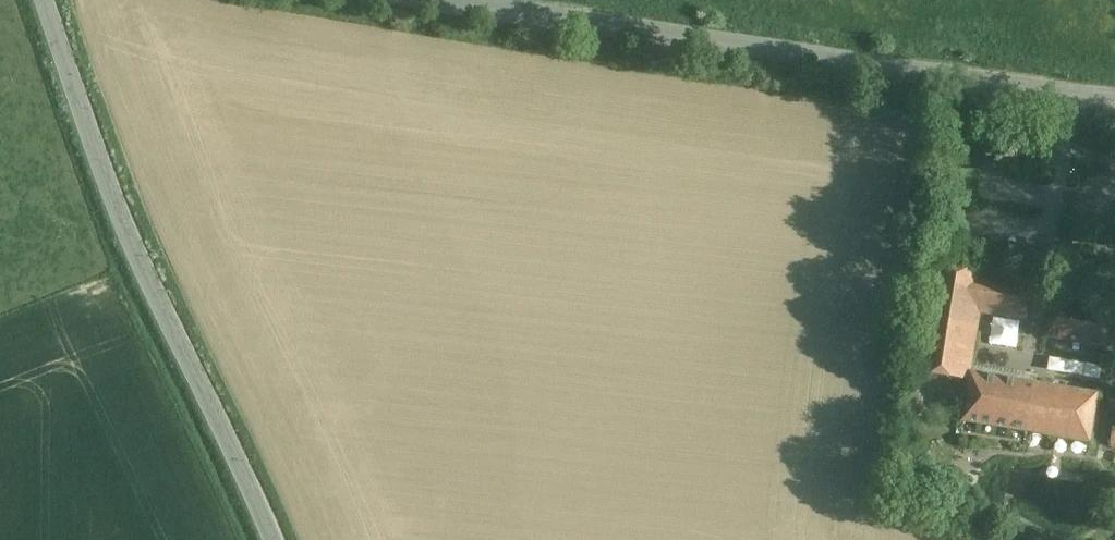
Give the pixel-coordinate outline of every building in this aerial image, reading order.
[(1114,188),(1114,172),(1094,172),(1093,188),(1114,188)] [(987,274),(932,265),(914,371),(963,379),(962,385),(968,386),(970,373),(980,313),(987,274)] [(1032,282),(987,274),(980,313),(1026,321),(1032,282)] [(1112,311),(1053,301),(1047,337),(1106,348),(1112,311)] [(1098,394),(970,373),(968,386),(963,421),(1090,442),(1098,394)] [(1024,500),(1079,501),(1080,478),(1024,476),(1024,500)]
